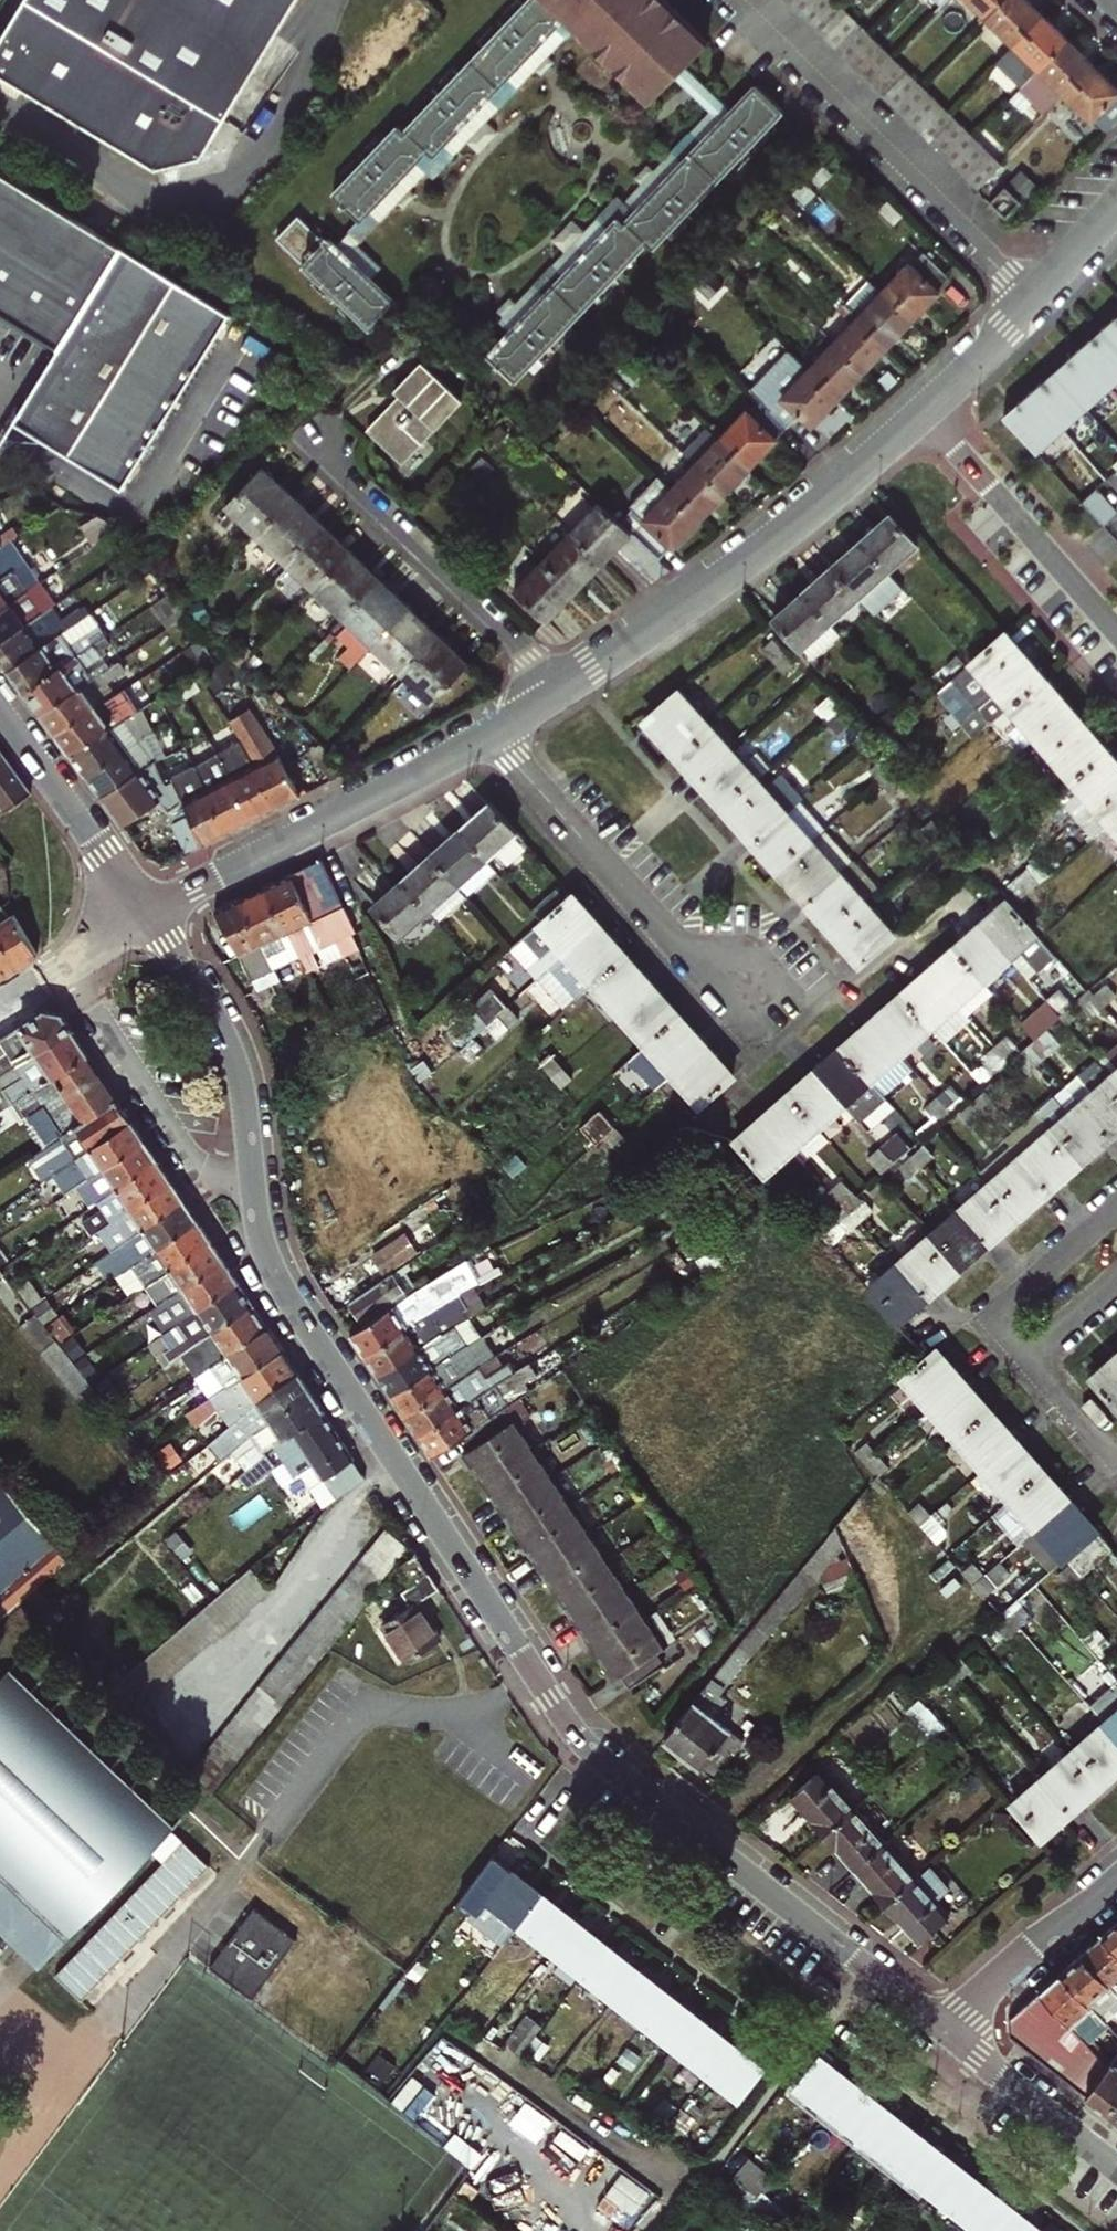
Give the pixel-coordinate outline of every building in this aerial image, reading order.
[(200,158),(298,0),(24,0),(0,38),(0,74),(154,170),(200,158)] [(476,153),(497,131),(485,120),(533,70),(539,76),(553,60),(548,55),(577,24),(552,0),(528,0),(403,129),(399,125),(331,193),(355,216),(331,241),(326,236),(322,240),(300,262),(370,329),(395,302),(365,273),(377,260),(357,241),(395,202),(401,207),(414,193),(409,188),(426,170),(432,175),(464,142),(476,153)] [(709,38),(671,0),(552,0),(577,24),(651,96),(670,77),(683,64),(709,38)] [(800,14),(814,0),(789,0),(788,2),(800,14)] [(811,25),(836,0),(814,0),(800,14),(811,25)] [(824,37),(848,11),(844,7),(837,0),(836,0),(811,25),(824,37)] [(986,16),(1002,0),(970,0),(986,16)] [(1014,43),(1043,14),(1028,0),(1002,0),(986,16),(1014,43)] [(824,37),(836,49),(860,23),(848,11),(824,37)] [(1014,43),(1040,68),(1068,39),(1043,14),(1014,43)] [(836,49),(847,60),(872,35),(869,32),(860,23),(836,49)] [(847,60),(859,72),(884,46),(872,35),(847,60)] [(1040,68),(1064,93),(1093,63),(1068,39),(1040,68)] [(859,72),(871,84),(896,58),(894,56),(884,46),(859,72)] [(871,84),(882,95),(907,69),(896,58),(871,84)] [(1116,119),(1116,87),(1093,63),(1064,93),(1091,119),(1093,117),(1106,130),(1116,119)] [(644,242),(649,247),(783,108),(755,83),(730,109),(683,64),(670,77),(707,113),(654,169),(648,163),(634,177),(640,183),(623,201),(617,195),(584,229),(573,218),(550,241),(562,253),(516,301),(509,295),(496,309),(502,315),(497,321),(508,331),(486,353),(513,379),(644,242)] [(882,95),(894,107),(919,81),(907,69),(882,95)] [(894,107),(906,119),(931,93),(921,83),(919,81),(894,107)] [(906,119),(918,130),(943,104),(931,93),(906,119)] [(918,130),(930,142),(955,116),(950,110),(943,104),(918,130)] [(930,142),(942,154),(967,128),(955,116),(930,142)] [(942,154),(954,165),(979,139),(975,135),(967,128),(942,154)] [(954,165),(966,177),(991,151),(979,139),(954,165)] [(966,177),(978,189),(1003,163),(1000,159),(991,151),(966,177)] [(63,343),(120,249),(0,176),(0,316),(58,351),(63,343)] [(990,200),(1006,216),(1020,200),(1004,185),(990,200)] [(300,262),(322,240),(295,215),(274,238),(300,262)] [(948,275),(945,272),(956,260),(940,244),(928,257),(922,251),(910,265),(907,262),(880,291),(911,320),(938,291),(936,289),(948,275)] [(14,424),(122,490),(229,314),(120,249),(63,343),(58,351),(58,352),(14,424)] [(948,275),(957,283),(968,272),(956,260),(945,272),(948,275)] [(857,315),(887,345),(911,320),(880,291),(857,315)] [(863,370),(887,345),(857,315),(833,341),(863,370)] [(1004,417),(1038,454),(1116,384),(1116,317),(1004,417)] [(839,396),(863,370),(833,341),(809,367),(839,396)] [(366,428),(402,461),(462,398),(427,365),(366,428)] [(798,414),(811,426),(839,396),(809,367),(780,396),(773,389),(762,400),(787,425),(798,414)] [(720,437),(750,465),(787,425),(762,400),(750,413),(746,409),(720,437)] [(2,447),(13,428),(0,421),(0,446),(2,447)] [(725,491),(750,465),(720,437),(710,428),(685,454),(695,463),(725,491)] [(702,516),(725,491),(695,463),(671,488),(702,516)] [(225,502),(255,531),(292,493),(261,465),(225,502)] [(674,546),(702,516),(671,488),(660,478),(633,508),(635,510),(622,524),(630,531),(658,557),(671,543),(674,546)] [(1081,503),(1102,527),(1116,514),(1116,512),(1096,489),(1081,503)] [(255,531),(284,559),(321,522),(292,493),(255,531)] [(568,530),(601,561),(630,531),(622,524),(597,500),(568,530)] [(887,569),(917,543),(889,512),(861,538),(887,569)] [(123,525),(97,513),(83,523),(96,543),(123,525)] [(21,530),(15,520),(0,531),(0,545),(21,530)] [(284,559),(314,588),(350,550),(321,522),(284,559)] [(573,590),(601,561),(568,530),(540,559),(573,590)] [(859,594),(887,569),(861,538),(832,564),(859,594)] [(314,588),(343,615),(379,578),(350,550),(314,588)] [(544,620),(573,590),(540,559),(511,589),(544,620)] [(39,583),(24,562),(0,579),(0,609),(39,583)] [(830,619),(859,594),(832,564),(803,590),(830,619)] [(343,615),(372,644),(408,606),(379,578),(343,615)] [(54,603),(39,583),(0,609),(0,641),(54,603)] [(811,658),(841,632),(830,619),(803,590),(773,617),(801,647),(811,658)] [(166,625),(184,613),(181,608),(168,591),(150,603),(166,625)] [(8,669),(90,612),(84,604),(64,617),(54,603),(0,641),(0,659),(8,669)] [(372,644),(401,672),(437,634),(408,606),(372,644)] [(8,669),(24,692),(105,635),(106,634),(90,612),(8,669)] [(989,721),(1007,704),(1040,676),(1002,631),(968,661),(950,677),(940,686),(934,691),(973,735),(989,721)] [(431,700),(467,663),(437,634),(401,672),(431,700)] [(24,692),(40,714),(109,666),(101,655),(106,651),(103,647),(110,642),(105,635),(24,692)] [(760,648),(771,661),(782,652),(771,639),(760,648)] [(806,663),(811,658),(801,647),(796,652),(806,663)] [(771,661),(784,675),(794,666),(782,652),(771,661)] [(40,714),(55,734),(110,697),(105,691),(100,694),(95,688),(108,679),(124,668),(118,659),(109,666),(40,714)] [(1062,733),(1078,719),(1040,676),(1007,704),(1032,732),(1049,717),(1062,733)] [(185,697),(200,689),(193,677),(179,686),(185,697)] [(116,692),(117,691),(108,679),(95,688),(100,694),(105,691),(110,697),(116,692)] [(172,706),(185,697),(179,686),(165,694),(172,706)] [(644,717),(671,747),(702,720),(675,690),(644,717)] [(55,734),(69,753),(130,714),(131,713),(116,692),(110,697),(55,734)] [(824,720),(835,711),(824,699),(814,708),(824,720)] [(273,807),(298,794),(278,754),(260,726),(248,709),(224,722),(234,741),(237,740),(273,807)] [(824,720),(834,732),(845,723),(835,711),(824,720)] [(69,753),(85,775),(143,738),(130,714),(69,753)] [(1072,778),(1104,750),(1078,719),(1062,733),(1049,717),(1032,732),(1072,778)] [(698,778),(730,751),(702,720),(671,747),(698,778)] [(162,744),(168,755),(180,748),(175,737),(162,744)] [(85,775),(100,796),(155,762),(143,738),(85,775)] [(207,738),(184,754),(191,768),(215,753),(207,738)] [(250,819),(273,807),(237,740),(234,741),(215,753),(250,819)] [(1114,793),(1116,791),(1116,765),(1104,750),(1072,778),(1109,821),(1116,814),(1116,796),(1114,793)] [(698,778),(724,808),(756,780),(730,751),(698,778)] [(225,831),(250,819),(215,753),(191,768),(225,831)] [(28,792),(0,755),(0,812),(28,792)] [(876,780),(887,771),(877,759),(866,768),(876,780)] [(202,843),(225,831),(191,768),(172,780),(202,843)] [(887,792),(898,783),(887,771),(876,780),(887,792)] [(752,838),(783,811),(756,780),(724,808),(752,838)] [(485,858),(516,830),(488,799),(458,827),(485,858)] [(819,831),(793,801),(783,811),(809,840),(819,831)] [(778,868),(809,840),(783,811),(752,838),(778,868)] [(1116,831),(1116,814),(1109,821),(1116,831)] [(942,834),(929,820),(919,829),(931,844),(942,834)] [(430,853),(467,895),(495,869),(485,858),(458,827),(430,853)] [(848,863),(819,831),(809,840),(838,872),(848,863)] [(944,858),(955,849),(942,834),(931,844),(944,858)] [(806,900),(838,872),(809,840),(778,868),(806,900)] [(439,922),(467,895),(430,853),(401,879),(428,910),(439,922)] [(295,956),(348,932),(316,861),(263,885),(295,956)] [(806,900),(832,930),(864,902),(838,872),(806,900)] [(400,936),(428,910),(401,879),(373,906),(400,936)] [(551,966),(552,964),(599,923),(572,893),(541,920),(524,935),(512,946),(511,947),(538,977),(551,966)] [(269,967),(267,964),(237,897),(213,910),(222,924),(229,935),(239,958),(246,973),(248,977),(269,967)] [(1052,951),(1039,936),(1012,906),(1006,898),(979,922),(1007,955),(1018,946),(1036,966),(1052,951)] [(860,961),(892,933),(864,902),(832,930),(860,961)] [(36,957),(11,915),(7,917),(0,906),(0,936),(19,967),(36,957)] [(981,977),(1007,955),(979,922),(952,945),(981,977)] [(579,994),(594,981),(625,953),(599,923),(552,964),(551,966),(538,977),(564,1007),(579,994)] [(19,967),(0,936),(0,979),(19,967)] [(955,1001),(981,977),(952,945),(926,969),(955,1001)] [(620,1010),(651,982),(625,953),(594,981),(620,1010)] [(966,1013),(955,1001),(926,969),(900,992),(928,1024),(939,1037),(966,1013)] [(620,1010),(647,1041),(678,1013),(651,982),(620,1010)] [(1094,992),(1104,1002),(1115,992),(1106,982),(1094,992)] [(1054,1008),(1066,998),(1057,988),(1046,998),(1054,1008)] [(496,1014),(506,1005),(495,992),(485,1001),(496,1014)] [(897,1051),(928,1024),(900,992),(869,1019),(897,1051)] [(1080,1005),(1089,1015),(1104,1002),(1094,992),(1080,1005)] [(1033,1010),(1042,1019),(1054,1008),(1046,998),(1033,1010)] [(508,1027),(518,1018),(506,1005),(496,1014),(508,1027)] [(70,1029),(61,1014),(45,1009),(0,1038),(0,1074),(70,1029)] [(655,1088),(674,1071),(705,1043),(678,1013),(647,1041),(629,1058),(655,1088)] [(867,1078),(897,1051),(869,1019),(839,1045),(867,1078)] [(87,1054),(70,1029),(0,1074),(0,1082),(4,1088),(0,1091),(0,1110),(87,1054)] [(1003,1055),(1014,1045),(1005,1035),(994,1045),(1003,1055)] [(1043,1058),(1055,1047),(1046,1036),(1034,1047),(1043,1058)] [(700,1102),(732,1074),(705,1043),(674,1071),(700,1102)] [(884,1097),(867,1078),(839,1045),(811,1070),(840,1102),(856,1121),(884,1097)] [(981,1056),(990,1066),(1003,1055),(994,1045),(981,1056)] [(1021,1058),(1030,1068),(1043,1058),(1034,1047),(1021,1058)] [(52,1141),(115,1098),(87,1054),(0,1110),(0,1132),(32,1111),(52,1141)] [(1110,1131),(1116,1125),(1116,1077),(1113,1072),(1097,1054),(1066,1082),(1082,1100),(1110,1131)] [(540,1064),(550,1074),(559,1065),(550,1055),(540,1064)] [(550,1074),(560,1086),(570,1078),(559,1065),(550,1074)] [(813,1125),(840,1102),(811,1070),(785,1093),(813,1125)] [(1051,1128),(1079,1159),(1110,1131),(1082,1100),(1066,1082),(1035,1110),(1051,1128)] [(947,1106),(959,1095),(950,1084),(937,1095),(947,1106)] [(973,1101),(983,1112),(994,1103),(984,1092),(973,1101)] [(787,1148),(813,1125),(785,1093),(758,1116),(787,1148)] [(925,1107),(934,1117),(947,1106),(937,1095),(925,1107)] [(44,1178),(78,1156),(130,1121),(115,1098),(52,1141),(29,1156),(44,1178)] [(960,1113),(970,1124),(983,1112),(973,1101),(960,1113)] [(603,1134),(613,1126),(602,1113),(591,1121),(599,1129),(603,1134)] [(732,1139),(761,1171),(787,1148),(758,1116),(732,1139)] [(78,1156),(91,1176),(143,1140),(130,1121),(78,1156)] [(614,1147),(624,1139),(613,1126),(603,1134),(614,1147)] [(1049,1186),(1079,1159),(1051,1128),(1021,1154),(1049,1186)] [(880,1147),(889,1158),(904,1145),(895,1134),(880,1147)] [(91,1176),(105,1195),(156,1160),(143,1140),(91,1176)] [(923,1167),(934,1157),(924,1145),(913,1156),(923,1167)] [(869,1157),(878,1167),(889,1158),(880,1147),(869,1157)] [(990,1182),(1018,1213),(1049,1186),(1021,1154),(990,1182)] [(901,1167),(911,1178),(923,1167),(913,1156),(901,1167)] [(98,1200),(112,1220),(169,1180),(156,1160),(105,1195),(98,1200)] [(104,1226),(119,1246),(183,1200),(169,1180),(112,1220),(104,1226)] [(837,1204),(851,1192),(842,1182),(828,1194),(837,1204)] [(988,1240),(1018,1213),(990,1182),(960,1209),(988,1240)] [(70,1215),(94,1199),(87,1189),(64,1205),(70,1215)] [(825,1215),(837,1204),(828,1194),(816,1205),(825,1215)] [(133,1266),(136,1264),(196,1221),(183,1200),(119,1246),(133,1266)] [(862,1222),(874,1211),(864,1200),(852,1211),(862,1222)] [(929,1236),(957,1267),(988,1240),(960,1209),(929,1236)] [(840,1222),(850,1233),(862,1222),(852,1211),(840,1222)] [(136,1264),(150,1282),(209,1241),(196,1221),(136,1264)] [(387,1271),(422,1249),(410,1230),(375,1251),(387,1271)] [(927,1294),(957,1267),(929,1236),(898,1263),(927,1294)] [(725,1260),(735,1254),(729,1237),(719,1243),(725,1260)] [(149,1313),(163,1303),(223,1261),(209,1241),(150,1282),(135,1293),(149,1313)] [(11,1259),(0,1244),(0,1264),(1,1266),(11,1259)] [(349,1333),(363,1354),(428,1312),(451,1300),(451,1299),(474,1287),(477,1286),(464,1260),(407,1295),(392,1305),(364,1323),(351,1332),(349,1333)] [(173,1318),(178,1324),(237,1282),(223,1261),(163,1303),(166,1307),(141,1325),(149,1336),(173,1318)] [(895,1322),(927,1294),(898,1263),(867,1290),(895,1322)] [(105,1405),(6,1275),(8,1274),(1,1266),(0,1264),(0,1299),(91,1416),(105,1405)] [(364,1323),(392,1305),(407,1295),(394,1277),(405,1270),(401,1266),(349,1302),(364,1323)] [(44,1298),(48,1296),(33,1275),(17,1286),(33,1307),(44,1298)] [(171,1363),(179,1357),(251,1304),(237,1282),(178,1324),(162,1335),(171,1348),(163,1354),(171,1363)] [(363,1354),(376,1373),(441,1331),(471,1314),(485,1307),(474,1287),(451,1299),(451,1300),(428,1312),(363,1354)] [(48,1326),(59,1318),(44,1298),(33,1307),(48,1326)] [(198,1363),(205,1373),(267,1328),(251,1304),(179,1357),(189,1369),(198,1363)] [(376,1373),(389,1393),(448,1355),(482,1335),(471,1314),(441,1331),(376,1373)] [(61,1344),(75,1335),(61,1316),(59,1318),(48,1326),(61,1344)] [(230,1391),(228,1388),(281,1349),(267,1328),(205,1373),(199,1377),(215,1401),(230,1391)] [(389,1393),(403,1414),(467,1372),(495,1355),(483,1334),(482,1335),(448,1355),(389,1393)] [(903,1375),(929,1405),(961,1377),(936,1347),(925,1357),(903,1375)] [(243,1411),(258,1399),(297,1373),(281,1349),(228,1388),(230,1391),(243,1411)] [(1090,1376),(1116,1408),(1116,1353),(1090,1376)] [(403,1414),(416,1433),(507,1374),(495,1355),(467,1372),(403,1414)] [(429,1454),(460,1434),(494,1412),(504,1405),(498,1397),(534,1373),(527,1361),(507,1374),(416,1433),(429,1454)] [(255,1431),(269,1419),(309,1392),(297,1373),(258,1399),(243,1411),(208,1441),(215,1449),(228,1437),(229,1440),(240,1431),(249,1423),(255,1431)] [(956,1436),(988,1408),(961,1377),(929,1405),(956,1436)] [(265,1453),(285,1435),(322,1411),(309,1392),(269,1419),(255,1431),(251,1435),(265,1453)] [(956,1436),(982,1466),(1014,1438),(988,1408),(956,1436)] [(323,1505),(366,1477),(322,1411),(285,1435),(265,1453),(237,1477),(244,1485),(285,1449),(299,1469),(287,1477),(303,1502),(315,1494),(323,1505)] [(486,1481),(533,1449),(512,1418),(503,1424),(494,1412),(460,1434),(469,1447),(465,1450),(486,1481)] [(119,1453),(133,1442),(111,1414),(97,1425),(119,1453)] [(246,1438),(251,1435),(255,1431),(249,1423),(240,1431),(246,1438)] [(163,1449),(171,1459),(193,1443),(186,1433),(163,1449)] [(1009,1497),(1041,1468),(1014,1438),(982,1466),(1009,1497)] [(866,1461),(877,1452),(868,1440),(856,1451),(866,1461)] [(489,1495),(501,1511),(552,1477),(533,1449),(486,1481),(494,1492),(489,1495)] [(481,1484),(486,1481),(465,1450),(460,1453),(481,1484)] [(878,1475),(889,1465),(877,1452),(866,1461),(878,1475)] [(1035,1527),(1067,1499),(1041,1468),(1009,1497),(1035,1527)] [(226,1486),(233,1494),(244,1485),(237,1477),(226,1486)] [(523,1536),(571,1504),(552,1477),(501,1511),(512,1528),(516,1526),(523,1536)] [(489,1495),(494,1492),(486,1481),(481,1484),(489,1495)] [(25,1597),(67,1557),(1,1483),(0,1482),(0,1620),(25,1597)] [(1063,1558),(1095,1530),(1067,1499),(1035,1527),(1062,1558),(1063,1558)] [(908,1510),(918,1522),(930,1512),(920,1500),(908,1510)] [(528,1552),(538,1566),(589,1532),(571,1504),(523,1536),(532,1549),(528,1552)] [(929,1535),(941,1524),(930,1512),(918,1522),(929,1535)] [(519,1538),(523,1536),(516,1526),(512,1528),(519,1538)] [(743,1740),(711,1714),(726,1696),(717,1689),(722,1684),(749,1652),(752,1655),(819,1573),(830,1600),(858,1588),(834,1526),(663,1737),(713,1777),(743,1740)] [(1049,1569),(1062,1558),(1035,1527),(1022,1538),(1049,1569)] [(406,1546),(384,1528),(189,1774),(213,1792),(373,1593),(371,1591),(406,1546)] [(1076,1573),(1078,1575),(1110,1547),(1095,1530),(1063,1558),(1067,1562),(1076,1573)] [(553,1580),(561,1591),(608,1560),(589,1532),(538,1566),(549,1582),(553,1580)] [(528,1552),(532,1549),(523,1536),(519,1538),(528,1552)] [(411,1584),(428,1573),(416,1554),(399,1565),(411,1584)] [(39,1612),(57,1598),(83,1575),(67,1557),(25,1597),(39,1612)] [(564,1604),(576,1621),(627,1586),(608,1560),(561,1591),(567,1601),(564,1604)] [(961,1571),(972,1583),(983,1573),(973,1561),(961,1571)] [(1066,1582),(1076,1573),(1067,1562),(1057,1571),(1066,1582)] [(972,1583),(983,1596),(1004,1577),(993,1564),(983,1573),(972,1583)] [(271,1591),(251,1569),(112,1691),(133,1713),(202,1652),(204,1654),(217,1639),(271,1591)] [(404,1664),(446,1636),(422,1600),(439,1589),(428,1573),(411,1584),(398,1593),(408,1609),(380,1627),(404,1664)] [(557,1594),(561,1591),(553,1580),(549,1582),(557,1594)] [(591,1635),(599,1646),(646,1614),(627,1586),(576,1621),(587,1638),(591,1635)] [(564,1604),(567,1601),(561,1591),(557,1594),(564,1604)] [(1007,1616),(1016,1627),(1031,1614),(1022,1603),(1007,1616)] [(658,1652),(667,1646),(646,1614),(599,1646),(621,1678),(625,1676),(634,1688),(667,1665),(658,1652)] [(1006,1636),(1016,1627),(1007,1616),(996,1625),(1006,1636)] [(595,1649),(599,1646),(591,1635),(587,1638),(595,1649)] [(617,1681),(621,1678),(599,1646),(595,1649),(617,1681)] [(948,1670),(956,1679),(970,1667),(962,1658),(948,1670)] [(937,1680),(945,1689),(956,1679),(948,1670),(937,1680)] [(3,1690),(12,1680),(6,1674),(0,1680),(0,1687),(3,1690)] [(160,1839),(154,1833),(164,1823),(12,1680),(3,1690),(0,1687),(0,1924),(26,1949),(63,1909),(79,1924),(160,1839)] [(717,1689),(726,1696),(730,1690),(722,1684),(717,1689)] [(1116,1742),(1116,1709),(1101,1724),(1116,1742)] [(929,1737),(943,1725),(934,1714),(920,1726),(929,1737)] [(1116,1768),(1116,1742),(1101,1724),(1070,1750),(1099,1783),(1116,1768)] [(1070,1809),(1099,1783),(1070,1750),(1041,1776),(1070,1809)] [(822,1833),(853,1806),(818,1767),(788,1794),(822,1833)] [(1039,1836),(1070,1809),(1041,1776),(1011,1803),(1039,1836)] [(854,1868),(884,1841),(853,1806),(822,1833),(854,1868)] [(154,1833),(160,1839),(170,1829),(164,1823),(154,1833)] [(86,1997),(213,1861),(186,1837),(60,1972),(86,1997)] [(854,1868),(884,1902),(914,1875),(884,1841),(854,1868)] [(917,1940),(948,1914),(934,1896),(947,1885),(929,1863),(914,1875),(884,1902),(917,1940)] [(487,1897),(520,1923),(541,1896),(509,1870),(487,1897)] [(551,1947),(572,1920),(541,1896),(520,1923),(551,1947)] [(26,1949),(41,1963),(79,1924),(63,1909),(26,1949)] [(211,1968),(254,2000),(298,1942),(255,1910),(211,1968)] [(551,1947),(583,1972),(604,1945),(572,1920),(551,1947)] [(1103,1934),(1116,1950),(1116,1922),(1103,1934)] [(1103,1934),(1082,1953),(1116,1991),(1116,1950),(1103,1934)] [(583,1972),(614,1996),(635,1970),(604,1945),(583,1972)] [(572,1986),(583,1972),(551,1947),(540,1961),(572,1986)] [(1116,2014),(1116,1991),(1082,1953),(1061,1971),(1103,2019),(1113,2010),(1116,2014)] [(614,1996),(645,2021),(666,1994),(635,1970),(614,1996)] [(1106,2022),(1103,2019),(1061,1971),(1041,1989),(1086,2039),(1106,2022)] [(1106,2062),(1086,2039),(1041,1989),(1010,2017),(1009,2032),(1084,2092),(1106,2062)] [(645,2021),(676,2046),(698,2019),(666,1994),(645,2021)] [(504,2043),(518,2054),(539,2027),(526,2016),(504,2043)] [(676,2046),(708,2070),(729,2044),(698,2019),(676,2046)] [(740,2096),(761,2069),(729,2044),(708,2070),(740,2096)] [(1107,2110),(1116,2096),(1116,2048),(1106,2062),(1084,2092),(1107,2110)] [(799,2085),(830,2109),(852,2081),(820,2056),(799,2085)] [(830,2109),(861,2134),(883,2106),(852,2081),(830,2109)] [(1116,2118),(1116,2096),(1107,2110),(1116,2118)] [(861,2134),(892,2159),(914,2130),(883,2106),(861,2134)] [(923,2183),(945,2155),(914,2130),(892,2159),(923,2183)] [(923,2183),(955,2209),(978,2180),(945,2155),(923,2183)] [(733,2176),(757,2194),(771,2177),(747,2159),(733,2176)] [(983,2230),(987,2230),(1007,2203),(978,2180),(955,2209),(983,2230)] [(1038,2228),(1007,2203),(987,2230),(1036,2230),(1038,2228)]
